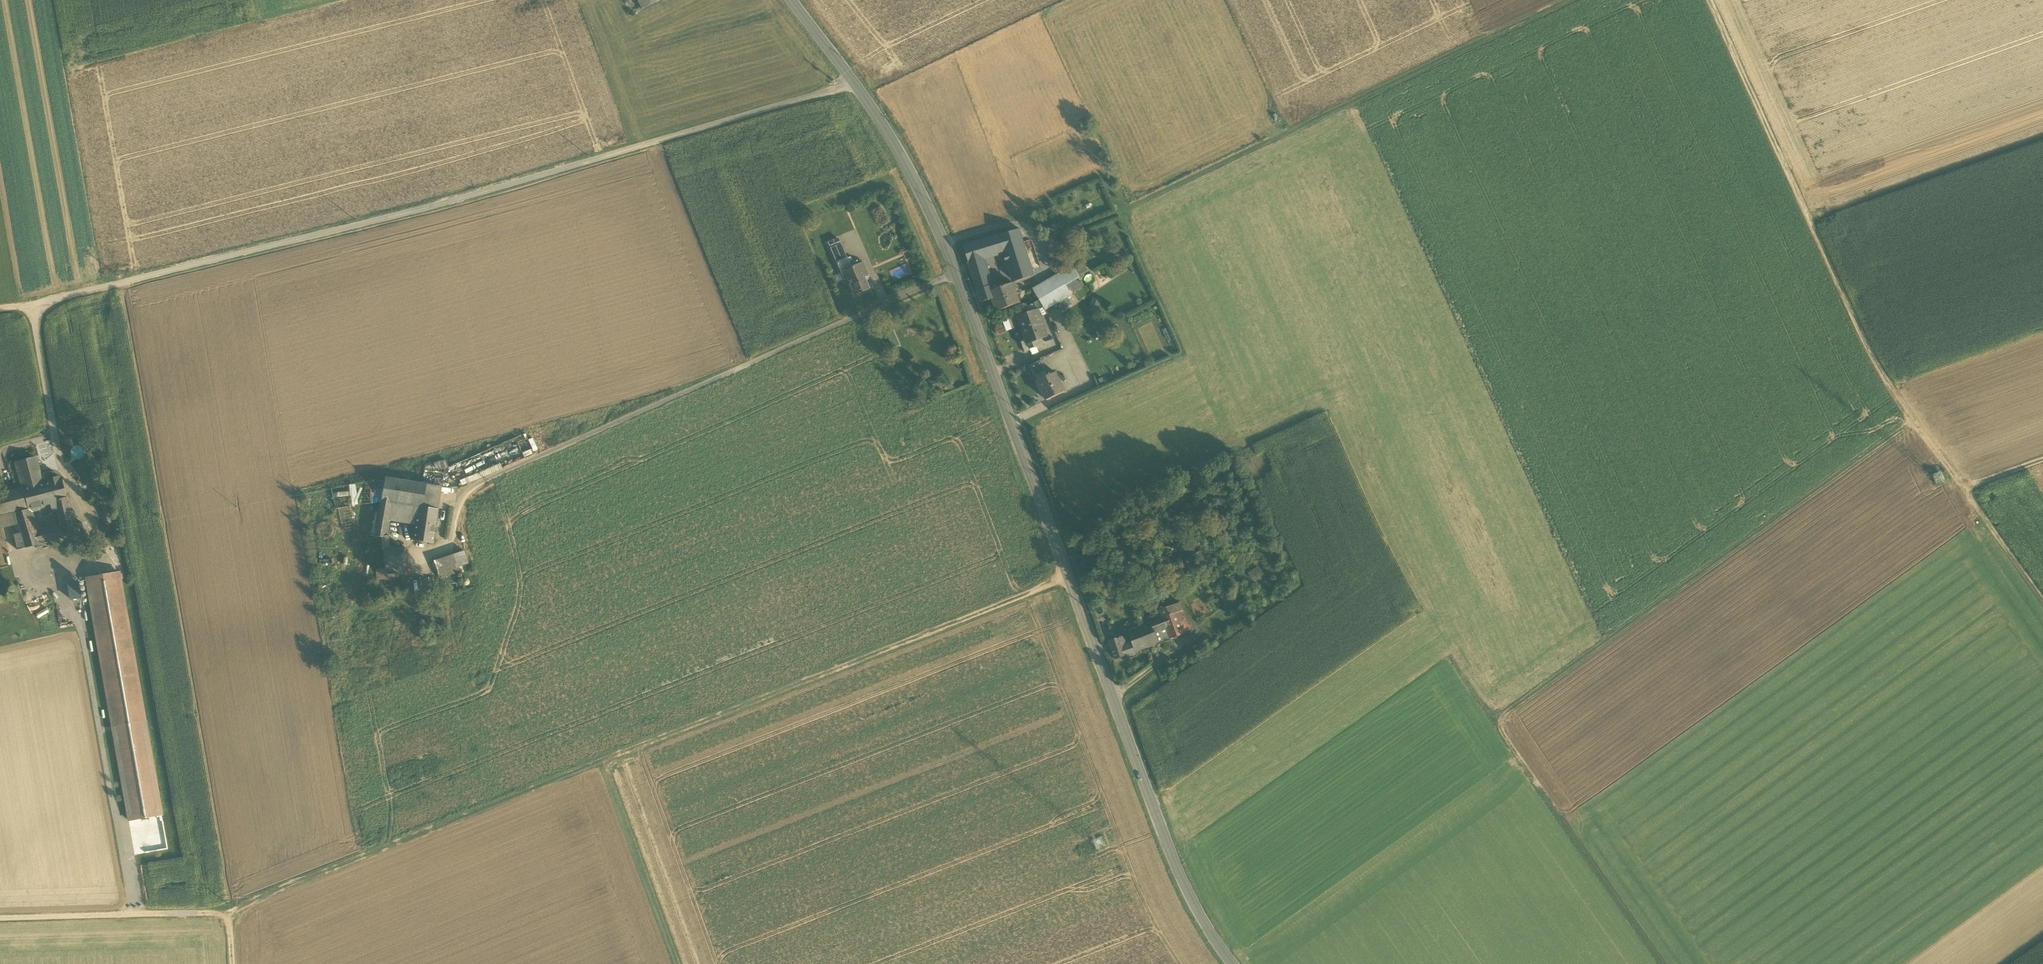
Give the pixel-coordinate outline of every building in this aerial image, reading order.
[(642,9),(661,0),(638,0),(642,9)] [(1019,229),(999,235),(1005,252),(1004,252),(1012,280),(1015,281),(1034,275),(1019,229)] [(984,258),(1004,252),(1005,252),(999,235),(964,246),(969,263),(984,258)] [(827,241),(830,248),(840,244),(837,236),(827,241)] [(847,258),(840,244),(830,248),(836,262),(847,258)] [(850,256),(847,257),(851,267),(858,264),(857,260),(853,262),(850,256)] [(840,273),(842,272),(851,268),(851,267),(847,257),(847,258),(836,262),(840,273)] [(986,265),(984,258),(969,263),(971,270),(986,265)] [(858,264),(851,267),(851,268),(842,272),(845,279),(847,278),(854,295),(869,289),(863,277),(868,274),(863,262),(858,264)] [(889,270),(893,280),(910,272),(906,263),(889,270)] [(1074,268),(1079,275),(1087,270),(1083,263),(1074,268)] [(992,285),(986,265),(971,270),(977,290),(992,285)] [(1033,290),(1039,300),(1079,277),(1079,275),(1074,268),(1033,290)] [(838,282),(845,279),(842,272),(840,273),(835,275),(838,282)] [(1072,305),(1068,298),(1072,295),(1071,294),(1084,286),(1079,277),(1039,300),(1045,310),(1058,303),(1061,312),(1072,305)] [(1013,282),(993,290),(992,291),(995,297),(997,305),(1019,296),(1013,282)] [(991,299),(995,297),(992,291),(993,290),(992,285),(977,290),(981,302),(991,299)] [(995,297),(991,299),(996,311),(1021,301),(1019,296),(997,305),(995,297)] [(1102,300),(1093,297),(1089,307),(1098,310),(1102,300)] [(1027,340),(1028,343),(1041,338),(1046,336),(1040,317),(1047,314),(1045,310),(1039,300),(1034,303),(1037,310),(1019,317),(1027,340)] [(1025,307),(1027,312),(1036,308),(1033,303),(1025,307)] [(1004,325),(994,328),(997,335),(1007,332),(1004,325)] [(893,330),(886,333),(893,348),(900,345),(893,330)] [(1028,343),(1030,349),(1037,347),(1043,344),(1041,338),(1028,343)] [(1021,342),(1025,353),(1030,351),(1030,349),(1028,343),(1027,340),(1021,342)] [(1037,347),(1030,349),(1030,351),(1032,355),(1039,352),(1037,347)] [(1031,365),(1038,380),(1049,376),(1041,360),(1031,365)] [(1037,381),(1046,400),(1065,392),(1056,372),(1049,376),(1038,380),(1037,381)] [(25,478),(28,487),(43,483),(41,481),(40,478),(41,477),(36,458),(20,462),(22,469),(18,470),(21,479),(25,478)] [(385,477),(381,500),(374,537),(381,537),(382,550),(383,550),(389,550),(388,536),(385,536),(387,521),(390,503),(417,507),(417,506),(422,506),(438,509),(441,486),(426,484),(385,477)] [(56,502),(60,519),(71,516),(61,478),(50,481),(56,502)] [(28,509),(31,509),(56,502),(50,481),(43,483),(28,487),(23,488),(28,509)] [(357,504),(356,483),(345,484),(346,504),(357,504)] [(13,513),(28,509),(23,488),(3,493),(9,515),(13,513)] [(2,528),(16,524),(13,513),(9,515),(3,493),(0,494),(0,519),(2,528)] [(417,507),(390,503),(387,521),(414,525),(417,507)] [(412,539),(433,543),(438,509),(422,506),(417,506),(417,507),(414,525),(412,539)] [(44,542),(41,530),(38,530),(31,509),(28,509),(13,513),(16,524),(20,536),(23,548),(48,542),(47,541),(44,542)] [(101,515),(104,524),(112,522),(108,512),(101,515)] [(61,526),(73,523),(71,516),(60,519),(61,525),(61,526)] [(85,535),(85,534),(82,522),(73,525),(75,534),(76,537),(84,535),(85,535)] [(75,534),(73,525),(73,523),(61,526),(64,536),(75,534)] [(61,526),(61,525),(41,530),(44,542),(47,541),(64,536),(61,526)] [(85,535),(84,535),(87,545),(93,544),(90,533),(85,534),(85,535)] [(23,548),(20,536),(14,537),(18,550),(23,548)] [(383,550),(385,568),(406,566),(405,548),(389,550),(383,550)] [(454,554),(458,567),(468,564),(464,551),(454,554)] [(454,554),(433,560),(437,573),(458,567),(454,554)] [(1187,567),(1192,575),(1202,570),(1198,561),(1187,567)] [(437,573),(439,580),(460,573),(458,567),(437,573)] [(1250,573),(1254,580),(1262,574),(1258,567),(1250,573)] [(86,578),(129,820),(162,814),(119,572),(107,575),(108,575),(109,580),(98,581),(97,577),(98,577),(98,576),(86,578)] [(1161,580),(1166,590),(1179,583),(1174,573),(1161,580)] [(1164,617),(1172,638),(1184,633),(1184,632),(1190,630),(1180,602),(1161,609),(1164,617)] [(1164,617),(1140,626),(1148,647),(1158,642),(1159,644),(1172,639),(1172,638),(1164,617)] [(1148,647),(1140,626),(1128,631),(1132,643),(1135,652),(1148,647)] [(1125,635),(1120,637),(1126,655),(1135,652),(1132,643),(1129,644),(1125,635)] [(1115,659),(1126,655),(1120,637),(1109,641),(1115,659)]
